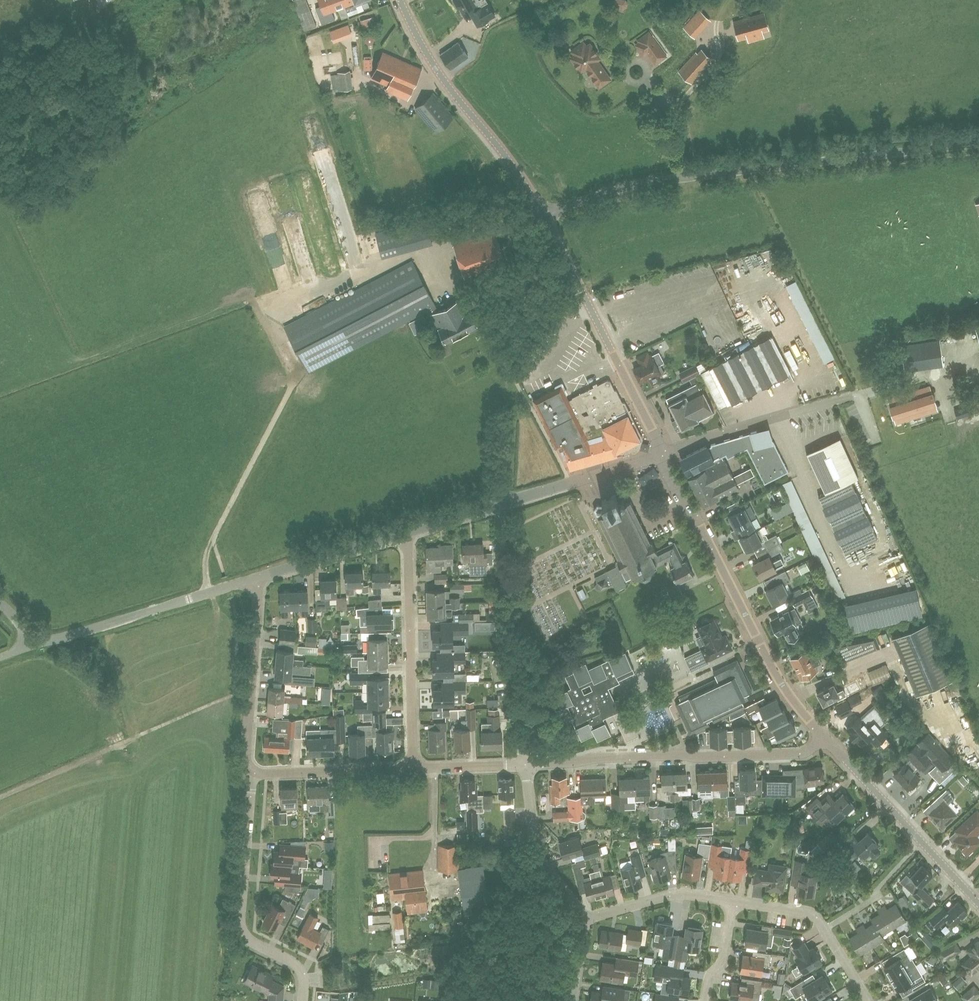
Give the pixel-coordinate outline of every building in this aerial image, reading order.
[(109,0),(97,0),(99,9),(109,1),(109,0)] [(337,8),(341,18),(348,16),(344,6),(354,2),(355,2),(354,0),(319,0),(321,6),(317,7),(323,22),(335,18),(332,10),(337,8)] [(485,21),(473,0),(453,0),(453,1),(457,9),(459,8),(464,17),(470,14),(477,26),(485,21)] [(504,0),(497,3),(502,14),(509,10),(504,0)] [(316,25),(309,8),(297,12),(304,29),(316,25)] [(764,37),(762,30),(768,29),(764,13),(734,22),(735,28),(737,33),(738,39),(747,37),(747,39),(748,41),(764,37)] [(364,30),(372,28),(370,17),(361,19),(364,30)] [(693,36),(699,30),(689,21),(684,27),(693,36)] [(335,66),(347,63),(337,25),(330,27),(332,32),(323,34),(322,30),(306,34),(314,65),(333,60),(335,66)] [(646,52),(655,64),(665,56),(648,32),(637,40),(639,42),(635,45),(643,55),(646,52)] [(449,48),(459,62),(467,56),(457,42),(449,48)] [(571,51),(574,55),(570,57),(580,72),(584,69),(598,87),(610,79),(596,60),(599,58),(589,43),(585,46),(582,42),(571,51)] [(459,62),(449,48),(440,54),(450,69),(459,62)] [(691,83),(709,63),(707,62),(711,58),(701,49),(698,53),(696,52),(679,71),(691,83)] [(370,78),(387,85),(385,90),(407,100),(421,69),(382,51),(370,78)] [(373,57),(365,58),(365,69),(374,69),(373,57)] [(339,90),(352,88),(349,70),(337,72),(339,90)] [(711,93),(704,87),(695,95),(702,102),(711,93)] [(436,132),(453,117),(432,93),(415,108),(436,132)] [(452,222),(459,220),(456,209),(449,211),(452,222)] [(309,215),(313,223),(322,218),(318,211),(309,215)] [(375,233),(382,257),(432,242),(425,219),(375,233)] [(490,270),(506,265),(495,231),(453,245),(464,279),(471,276),(474,285),(493,279),(490,270)] [(468,313),(461,299),(437,311),(412,261),(353,291),(320,308),(287,325),(311,371),(343,354),(377,337),(376,336),(431,308),(435,316),(432,317),(438,328),(445,341),(476,326),(469,312),(468,313)] [(699,367),(721,411),(758,393),(759,394),(760,393),(759,392),(784,380),(784,381),(788,379),(790,382),(791,382),(791,380),(831,360),(832,362),(833,361),(798,291),(797,291),(798,292),(760,310),(759,310),(759,311),(738,322),(728,326),(727,327),(726,327),(737,349),(699,367)] [(411,328),(421,324),(426,321),(423,315),(408,323),(411,328)] [(942,365),(939,340),(900,346),(904,372),(942,365)] [(713,344),(708,346),(713,355),(717,353),(713,344)] [(658,376),(663,373),(659,365),(656,367),(650,355),(648,356),(646,353),(637,358),(640,365),(633,368),(640,382),(647,378),(648,380),(649,380),(651,385),(660,380),(658,376)] [(699,373),(695,365),(678,374),(682,382),(699,373)] [(673,426),(673,425),(676,431),(680,429),(713,412),(701,387),(699,388),(696,383),(698,382),(695,376),(689,379),(691,384),(667,397),(669,402),(667,403),(675,419),(674,419),(674,420),(671,422),(673,426)] [(569,468),(630,452),(636,449),(639,440),(639,439),(640,436),(637,430),(633,428),(633,427),(634,424),(631,418),(628,417),(625,412),(628,410),(628,409),(624,403),(621,402),(619,396),(618,396),(616,390),(614,390),(612,385),(611,385),(609,381),(607,380),(570,396),(571,397),(566,399),(559,384),(531,398),(555,447),(557,446),(559,450),(564,449),(569,468)] [(888,400),(890,406),(889,406),(892,416),(893,416),(895,423),(937,409),(935,403),(936,403),(933,393),(932,393),(930,387),(888,400)] [(971,404),(954,410),(957,419),(974,413),(971,404)] [(731,409),(723,413),(729,425),(737,420),(731,409)] [(680,459),(682,462),(687,473),(725,454),(727,458),(747,448),(764,483),(779,476),(776,469),(785,464),(770,436),(768,436),(766,429),(757,432),(756,431),(711,444),(711,446),(707,447),(706,445),(680,459)] [(861,436),(866,447),(874,444),(869,432),(861,436)] [(877,537),(851,481),(858,478),(839,437),(806,452),(824,493),(818,496),(844,552),(877,537)] [(688,477),(696,492),(702,505),(715,498),(716,500),(739,489),(724,459),(688,477)] [(795,478),(785,483),(824,575),(834,571),(795,478)] [(603,505),(597,505),(594,509),(596,514),(603,515),(598,517),(618,558),(623,569),(621,570),(623,575),(625,579),(626,580),(632,577),(639,574),(640,575),(642,576),(643,576),(645,576),(647,576),(648,575),(649,573),(650,572),(650,570),(649,568),(669,559),(663,548),(656,551),(651,541),(649,542),(629,502),(624,504),(623,501),(621,501),(619,502),(615,495),(601,501),(603,505)] [(738,539),(759,529),(758,528),(755,530),(750,519),(755,516),(750,505),(747,506),(745,502),(731,510),(733,514),(728,516),(735,529),(739,527),(743,536),(739,538),(738,539)] [(756,528),(762,524),(758,517),(752,521),(756,528)] [(767,549),(779,543),(775,535),(767,539),(765,534),(763,533),(761,534),(759,529),(738,539),(744,551),(745,550),(753,547),(755,547),(759,545),(759,544),(764,541),(767,549)] [(663,548),(669,559),(672,567),(669,568),(677,583),(693,575),(685,560),(683,561),(674,543),(673,543),(672,542),(670,541),(668,542),(670,545),(663,548)] [(470,560),(470,566),(470,575),(492,574),(492,565),(486,565),(486,553),(483,553),(482,543),(476,544),(476,546),(463,546),(463,560),(470,560)] [(779,543),(767,549),(771,555),(782,550),(779,543)] [(439,563),(452,563),(451,545),(439,546),(439,547),(426,548),(427,572),(440,571),(439,563)] [(771,562),(768,557),(752,565),(759,577),(775,569),(774,568),(783,564),(780,558),(771,562)] [(618,590),(618,589),(624,587),(624,586),(625,586),(625,585),(625,584),(625,583),(623,580),(625,579),(623,575),(621,570),(623,569),(618,558),(616,559),(616,561),(615,562),(615,563),(615,564),(615,566),(606,571),(606,572),(594,577),(596,581),(595,581),(596,583),(595,584),(595,585),(594,586),(594,587),(595,587),(595,588),(596,589),(597,589),(598,589),(599,589),(600,591),(613,585),(614,588),(615,589),(616,589),(617,590),(618,590)] [(906,569),(904,561),(896,563),(898,571),(906,569)] [(802,574),(811,570),(808,563),(799,567),(802,574)] [(345,572),(346,586),(346,594),(354,593),(353,586),(363,585),(363,571),(345,572)] [(380,585),(390,584),(390,571),(372,571),(373,593),(380,593),(380,585)] [(783,585),(790,581),(784,571),(769,578),(773,586),(765,590),(772,603),(788,595),(783,585)] [(434,583),(447,583),(447,574),(434,574),(434,583)] [(886,583),(898,581),(896,575),(885,578),(886,583)] [(329,598),(336,598),(336,580),(321,581),(321,599),(316,599),(316,611),(327,610),(327,605),(330,605),(329,598)] [(450,592),(463,591),(463,582),(450,582),(450,592)] [(671,598),(682,593),(678,586),(667,592),(671,598)] [(585,588),(578,591),(583,601),(590,598),(585,588)] [(799,588),(790,593),(791,597),(801,592),(799,588)] [(915,588),(844,604),(851,632),(921,615),(915,588)] [(293,591),(294,607),(301,607),(302,615),(308,615),(307,607),(308,607),(307,590),(293,591)] [(427,604),(459,603),(458,597),(450,597),(450,603),(444,603),(444,590),(427,590),(427,604)] [(804,604),(812,600),(807,590),(791,598),(795,606),(803,602),(804,604)] [(280,591),(281,608),(281,616),(288,616),(287,608),(294,607),(293,591),(280,591)] [(369,608),(381,606),(381,599),(368,601),(369,606),(369,608)] [(427,617),(445,617),(444,609),(459,608),(459,603),(427,604),(427,617)] [(360,625),(368,625),(368,628),(376,628),(376,626),(391,626),(391,625),(393,623),(392,619),(391,618),(391,613),(382,613),(382,606),(381,606),(369,608),(369,606),(356,608),(357,616),(359,615),(360,625)] [(777,634),(783,631),(788,641),(799,636),(793,626),(795,625),(794,625),(801,621),(794,608),(788,611),(770,620),(777,634)] [(466,622),(466,621),(474,621),(474,613),(459,614),(459,622),(466,622)] [(316,618),(308,619),(308,631),(316,631),(316,618)] [(708,662),(707,660),(731,649),(725,636),(721,637),(721,636),(719,637),(715,629),(717,628),(713,620),(708,622),(707,621),(706,620),(705,620),(703,620),(702,621),(701,622),(701,624),(701,625),(697,627),(706,647),(684,657),(690,670),(708,662)] [(452,633),(466,633),(466,622),(459,622),(459,623),(452,623),(440,623),(440,630),(433,630),(433,645),(439,645),(439,652),(445,652),(452,652),(452,633)] [(916,694),(953,678),(929,622),(892,638),(916,694)] [(281,629),(280,643),(294,644),(295,630),(281,629)] [(368,652),(387,652),(387,639),(386,639),(386,632),(368,632),(368,639),(368,652)] [(883,632),(877,634),(882,647),(888,645),(883,632)] [(874,636),(833,644),(841,663),(879,648),(874,636)] [(329,641),(329,637),(321,637),(321,646),(341,646),(341,641),(329,641)] [(317,654),(318,646),(298,645),(298,652),(317,654)] [(812,648),(799,654),(797,650),(786,653),(800,680),(816,672),(813,667),(820,664),(812,648)] [(277,650),(276,664),(302,665),(303,660),(293,659),(294,651),(277,650)] [(359,672),(368,672),(371,671),(387,671),(387,664),(387,665),(387,652),(368,652),(368,659),(363,659),(363,656),(350,656),(351,665),(358,665),(359,672)] [(437,652),(437,659),(433,660),(433,669),(434,669),(434,675),(453,674),(453,661),(464,661),(464,652),(452,652),(445,652),(439,652),(437,652)] [(618,679),(634,672),(625,652),(588,669),(585,663),(571,669),(573,672),(564,676),(570,688),(554,695),(560,708),(555,710),(562,724),(571,720),(581,740),(594,734),(597,741),(610,734),(602,716),(611,712),(609,707),(615,705),(607,688),(619,683),(618,679)] [(731,678),(740,697),(751,692),(736,660),(713,671),(718,683),(718,684),(731,678)] [(276,664),(276,666),(274,667),(273,672),(275,673),(275,676),(291,678),(292,672),(302,673),(302,665),(276,664)] [(368,692),(388,692),(388,682),(390,682),(389,677),(386,677),(386,678),(372,678),(371,671),(368,672),(359,672),(350,672),(350,683),(368,683),(368,692)] [(844,694),(846,698),(866,687),(860,675),(851,680),(855,687),(844,692),(842,688),(838,690),(835,683),(817,692),(817,693),(817,695),(819,699),(820,699),(823,704),(837,696),(837,698),(844,694)] [(311,685),(311,679),(295,677),(295,684),(311,685)] [(744,707),(740,697),(731,678),(718,684),(718,683),(675,704),(689,733),(709,724),(707,721),(711,719),(713,722),(744,707)] [(442,681),(442,689),(434,689),(434,704),(453,703),(453,693),(465,693),(465,681),(442,681)] [(896,707),(900,703),(893,695),(890,698),(879,685),(871,692),(882,705),(888,699),(896,707)] [(306,702),(307,699),(303,698),(303,696),(284,695),(284,688),(268,687),(268,699),(284,700),(306,702)] [(388,704),(388,692),(368,692),(368,700),(355,700),(355,712),(371,712),(371,705),(388,704)] [(836,707),(841,717),(851,712),(848,707),(860,700),(858,696),(836,707)] [(284,700),(268,699),(267,713),(283,714),(284,700)] [(764,719),(783,710),(781,710),(776,699),(759,707),(757,701),(744,707),(747,713),(754,710),(755,712),(760,710),(764,719)] [(450,718),(457,718),(456,709),(433,710),(433,714),(442,714),(442,717),(450,717),(450,718)] [(454,730),(455,736),(455,749),(469,748),(469,729),(475,729),(474,709),(465,709),(466,720),(461,720),(461,730),(454,730)] [(500,723),(498,723),(498,715),(497,715),(497,709),(488,709),(489,716),(488,716),(488,724),(482,724),(483,731),(481,731),(482,747),(501,747),(501,730),(500,730),(500,723)] [(875,744),(886,734),(879,727),(885,722),(873,709),(860,720),(858,718),(846,728),(855,737),(854,738),(860,745),(868,737),(875,744)] [(761,728),(764,733),(789,720),(788,721),(783,710),(764,719),(765,719),(766,719),(769,725),(761,728)] [(373,736),(372,712),(372,720),(372,725),(357,725),(358,734),(350,735),(350,752),(365,752),(364,737),(373,736)] [(372,720),(372,712),(363,712),(363,720),(372,720)] [(372,712),(373,736),(378,736),(378,751),(392,751),(392,738),(394,738),(393,731),(386,731),(386,712),(372,712)] [(336,728),(322,729),(322,753),(334,753),(333,736),(336,736),(336,742),(344,741),(343,714),(335,715),(336,728)] [(288,752),(289,738),(289,736),(294,737),(295,720),(288,719),(287,732),(278,732),(278,737),(276,737),(265,736),(264,750),(288,752)] [(795,731),(789,720),(764,733),(762,734),(765,740),(775,735),(778,740),(784,737),(785,740),(787,740),(788,740),(790,739),(791,738),(793,737),(791,733),(795,731)] [(443,729),(446,729),(445,722),(435,723),(435,729),(429,730),(430,750),(444,749),(443,729)] [(730,730),(730,742),(734,742),(734,744),(736,744),(737,745),(742,745),(742,744),(750,743),(750,741),(754,741),(754,729),(750,729),(749,727),(733,728),(734,730),(730,730)] [(730,742),(730,730),(726,730),(725,728),(710,729),(710,731),(706,731),(706,743),(710,743),(710,745),(718,744),(718,746),(724,746),(724,744),(726,744),(726,742),(730,742)] [(322,753),(322,729),(320,729),(320,730),(314,730),(314,737),(307,737),(307,754),(322,753)] [(919,778),(913,772),(918,767),(919,768),(930,758),(935,765),(928,772),(939,783),(954,769),(948,763),(952,759),(928,733),(905,754),(910,759),(905,764),(905,763),(893,774),(907,789),(919,778)] [(803,770),(803,771),(793,773),(794,776),(763,775),(762,795),(794,796),(794,783),(805,782),(806,786),(815,785),(815,782),(823,781),(823,779),(824,778),(824,773),(822,773),(821,767),(803,770)] [(759,785),(755,786),(754,770),(739,770),(740,786),(734,786),(736,813),(742,813),(742,806),(745,806),(745,795),(760,795),(759,785)] [(712,788),(719,787),(720,797),(727,796),(728,796),(728,787),(727,787),(726,771),(711,772),(712,788)] [(673,773),(674,787),(686,787),(686,772),(673,773)] [(712,788),(711,772),(697,772),(697,788),(698,788),(698,795),(704,794),(704,788),(712,788)] [(674,787),(673,773),(661,773),(662,788),(674,787)] [(964,786),(969,782),(964,776),(959,780),(964,786)] [(558,793),(568,793),(567,784),(566,784),(565,777),(552,778),(553,784),(551,785),(551,803),(558,803),(558,793)] [(633,778),(634,802),(635,802),(635,801),(649,800),(649,792),(650,792),(649,777),(633,778)] [(581,797),(582,797),(586,797),(586,803),(594,803),(594,797),(605,796),(605,778),(580,779),(581,797)] [(612,809),(622,808),(621,801),(627,801),(627,802),(634,802),(633,778),(619,778),(620,792),(611,793),(612,809)] [(499,796),(500,796),(501,808),(505,808),(505,823),(515,822),(514,808),(513,808),(513,796),(514,796),(514,779),(499,779),(499,796)] [(474,788),(474,780),(468,781),(467,780),(464,780),(463,781),(461,781),(461,788),(460,788),(460,798),(467,798),(467,810),(466,810),(467,828),(477,828),(477,811),(483,811),(483,795),(476,795),(476,788),(474,788)] [(319,802),(320,807),(320,810),(327,810),(327,816),(334,815),(334,800),(328,800),(328,786),(308,787),(308,802),(319,802)] [(282,807),(297,807),(297,788),(281,788),(281,800),(282,807)] [(820,799),(829,793),(827,789),(817,794),(820,799)] [(946,805),(954,798),(946,789),(930,804),(935,809),(935,814),(932,816),(942,827),(955,814),(946,805)] [(837,821),(853,806),(842,794),(834,802),(827,795),(809,812),(819,822),(829,813),(837,821)] [(728,796),(727,796),(727,810),(728,810),(729,816),(735,816),(735,796),(728,796)] [(577,820),(576,797),(567,797),(568,810),(553,811),(553,821),(577,820)] [(581,797),(576,797),(577,820),(578,827),(584,827),(583,819),(582,797),(581,797)] [(658,817),(658,805),(649,805),(649,818),(658,817)] [(658,805),(658,817),(666,817),(665,805),(658,805)] [(274,823),(285,823),(285,812),(281,812),(281,810),(273,810),(274,823)] [(978,843),(974,837),(974,835),(978,831),(978,814),(976,811),(955,831),(960,835),(959,836),(959,839),(956,842),(962,849),(962,851),(965,854),(968,854),(972,850),(972,848),(978,843)] [(714,825),(697,826),(698,834),(714,833),(714,825)] [(876,847),(878,845),(867,833),(858,841),(852,834),(839,847),(851,859),(859,852),(865,859),(870,854),(872,857),(875,857),(879,852),(879,850),(876,847)] [(826,853),(834,846),(824,836),(816,843),(817,844),(812,849),(817,855),(823,850),(826,853)] [(605,844),(597,846),(596,843),(581,848),(578,837),(559,843),(564,858),(583,852),(584,858),(599,854),(599,853),(607,851),(605,844)] [(515,847),(516,847),(516,839),(503,839),(504,848),(507,848),(507,852),(515,851),(515,847)] [(333,841),(324,841),(324,851),(333,851),(333,841)] [(709,856),(710,845),(698,843),(696,856),(685,854),(682,875),(698,878),(702,854),(709,856)] [(293,858),(302,859),(302,853),(304,854),(305,846),(292,845),(280,844),(280,851),(274,850),(273,863),(273,864),(290,865),(292,865),(293,858)] [(458,870),(463,908),(488,905),(483,866),(458,870),(458,845),(438,845),(438,870),(458,870)] [(713,874),(727,876),(730,857),(720,855),(721,846),(710,845),(709,856),(716,857),(713,874)] [(730,857),(727,876),(741,878),(743,861),(749,862),(751,851),(741,849),(739,858),(730,857)] [(669,862),(676,860),(675,850),(668,850),(660,853),(661,857),(648,861),(654,881),(671,876),(668,868),(671,867),(669,862)] [(639,852),(630,855),(631,860),(619,864),(626,889),(641,884),(639,875),(645,873),(639,852)] [(589,872),(590,876),(583,878),(579,866),(584,865),(583,860),(572,864),(580,893),(586,892),(588,900),(601,896),(594,871),(589,872)] [(795,861),(793,873),(799,874),(796,893),(813,896),(816,876),(805,874),(806,863),(795,861)] [(594,871),(601,896),(614,892),(609,875),(601,877),(597,862),(592,864),(594,871)] [(275,884),(299,886),(300,886),(300,878),(298,878),(299,873),(289,872),(290,865),(273,864),(273,863),(271,863),(270,877),(275,877),(275,884)] [(782,891),(786,866),(769,864),(768,870),(755,868),(753,881),(766,883),(765,888),(782,891)] [(900,881),(913,893),(913,894),(926,907),(933,899),(919,887),(921,886),(932,874),(930,872),(931,871),(928,868),(927,869),(922,864),(916,871),(914,870),(909,875),(912,877),(910,879),(906,874),(900,881)] [(424,889),(422,870),(406,872),(408,890),(424,889)] [(408,890),(406,872),(389,874),(391,899),(406,897),(406,893),(408,893),(408,890)] [(839,895),(843,891),(838,886),(834,889),(839,895)] [(424,889),(408,890),(408,893),(406,893),(406,897),(407,911),(427,909),(424,889)] [(378,892),(379,902),(387,901),(386,891),(378,892)] [(898,898),(904,908),(910,905),(905,895),(898,898)] [(278,907),(272,904),(263,922),(275,928),(283,913),(289,916),(295,904),(282,898),(278,907)] [(957,901),(946,911),(942,906),(929,919),(937,927),(948,917),(954,923),(967,911),(957,901)] [(884,906),(880,908),(892,927),(904,920),(895,904),(886,909),(884,906)] [(892,927),(880,908),(877,910),(879,914),(871,918),(883,939),(883,938),(880,934),(892,927)] [(393,912),(394,926),(402,925),(401,911),(393,912)] [(308,944),(313,946),(316,940),(322,944),(329,929),(322,926),(319,932),(312,928),(317,917),(310,913),(304,924),(297,938),(309,944),(308,944)] [(370,914),(371,927),(392,926),(391,913),(370,914)] [(883,939),(871,918),(870,919),(873,923),(864,928),(862,925),(859,927),(871,946),(883,939)] [(450,927),(447,920),(442,923),(445,930),(450,927)] [(663,956),(674,957),(676,944),(676,943),(669,942),(672,925),(656,922),(653,942),(664,944),(663,956)] [(674,957),(683,959),(685,959),(687,947),(698,949),(701,929),(686,927),(683,945),(676,944),(674,957)] [(790,937),(791,929),(774,927),(773,934),(790,937)] [(871,946),(859,927),(855,929),(857,932),(849,938),(858,953),(871,946)] [(639,943),(641,931),(628,929),(627,934),(621,933),(622,933),(601,930),(599,946),(619,949),(621,940),(626,941),(639,943)] [(641,929),(641,931),(639,943),(646,944),(648,930),(641,929)] [(771,934),(766,933),(766,931),(747,929),(744,944),(764,947),(764,946),(769,946),(771,934)] [(930,936),(927,933),(924,935),(927,938),(924,941),(934,952),(939,947),(930,936)] [(803,972),(820,961),(812,947),(808,950),(803,941),(793,948),(798,956),(795,958),(803,972)] [(978,943),(977,941),(967,950),(972,955),(962,964),(971,974),(978,967),(978,943)] [(957,943),(948,947),(938,952),(942,960),(961,950),(957,943)] [(903,948),(891,956),(894,961),(886,966),(884,967),(890,978),(913,965),(910,959),(904,949),(903,948)] [(768,965),(770,953),(752,950),(751,956),(743,955),(740,971),(760,974),(762,964),(768,965)] [(635,974),(637,960),(615,956),(614,963),(602,962),(600,978),(622,982),(623,972),(635,974)] [(656,964),(654,976),(668,978),(667,989),(686,992),(689,977),(670,974),(671,966),(656,964)] [(283,986),(271,980),(272,976),(259,970),(260,969),(252,965),(249,973),(247,972),(243,980),(270,994),(269,1000),(282,1000),(283,986)] [(908,990),(912,987),(923,981),(916,970),(913,965),(890,978),(893,982),(891,983),(895,990),(897,989),(897,990),(899,989),(906,985),(908,990)] [(811,1000),(830,989),(822,975),(807,984),(803,979),(789,988),(795,997),(805,991),(811,1000)] [(960,989),(969,980),(963,975),(954,983),(960,989)] [(746,984),(741,983),(732,982),(730,997),(750,1000),(750,998),(757,1000),(758,993),(759,993),(761,980),(747,978),(746,984)] [(623,988),(604,985),(603,992),(592,990),(591,1000),(621,1000),(623,988)] [(966,1000),(969,1000),(978,993),(973,987),(962,996),(966,1000)] [(909,1000),(910,1000),(938,1000),(930,988),(909,1000)] [(678,996),(655,993),(654,1000),(677,1000),(678,996)]
